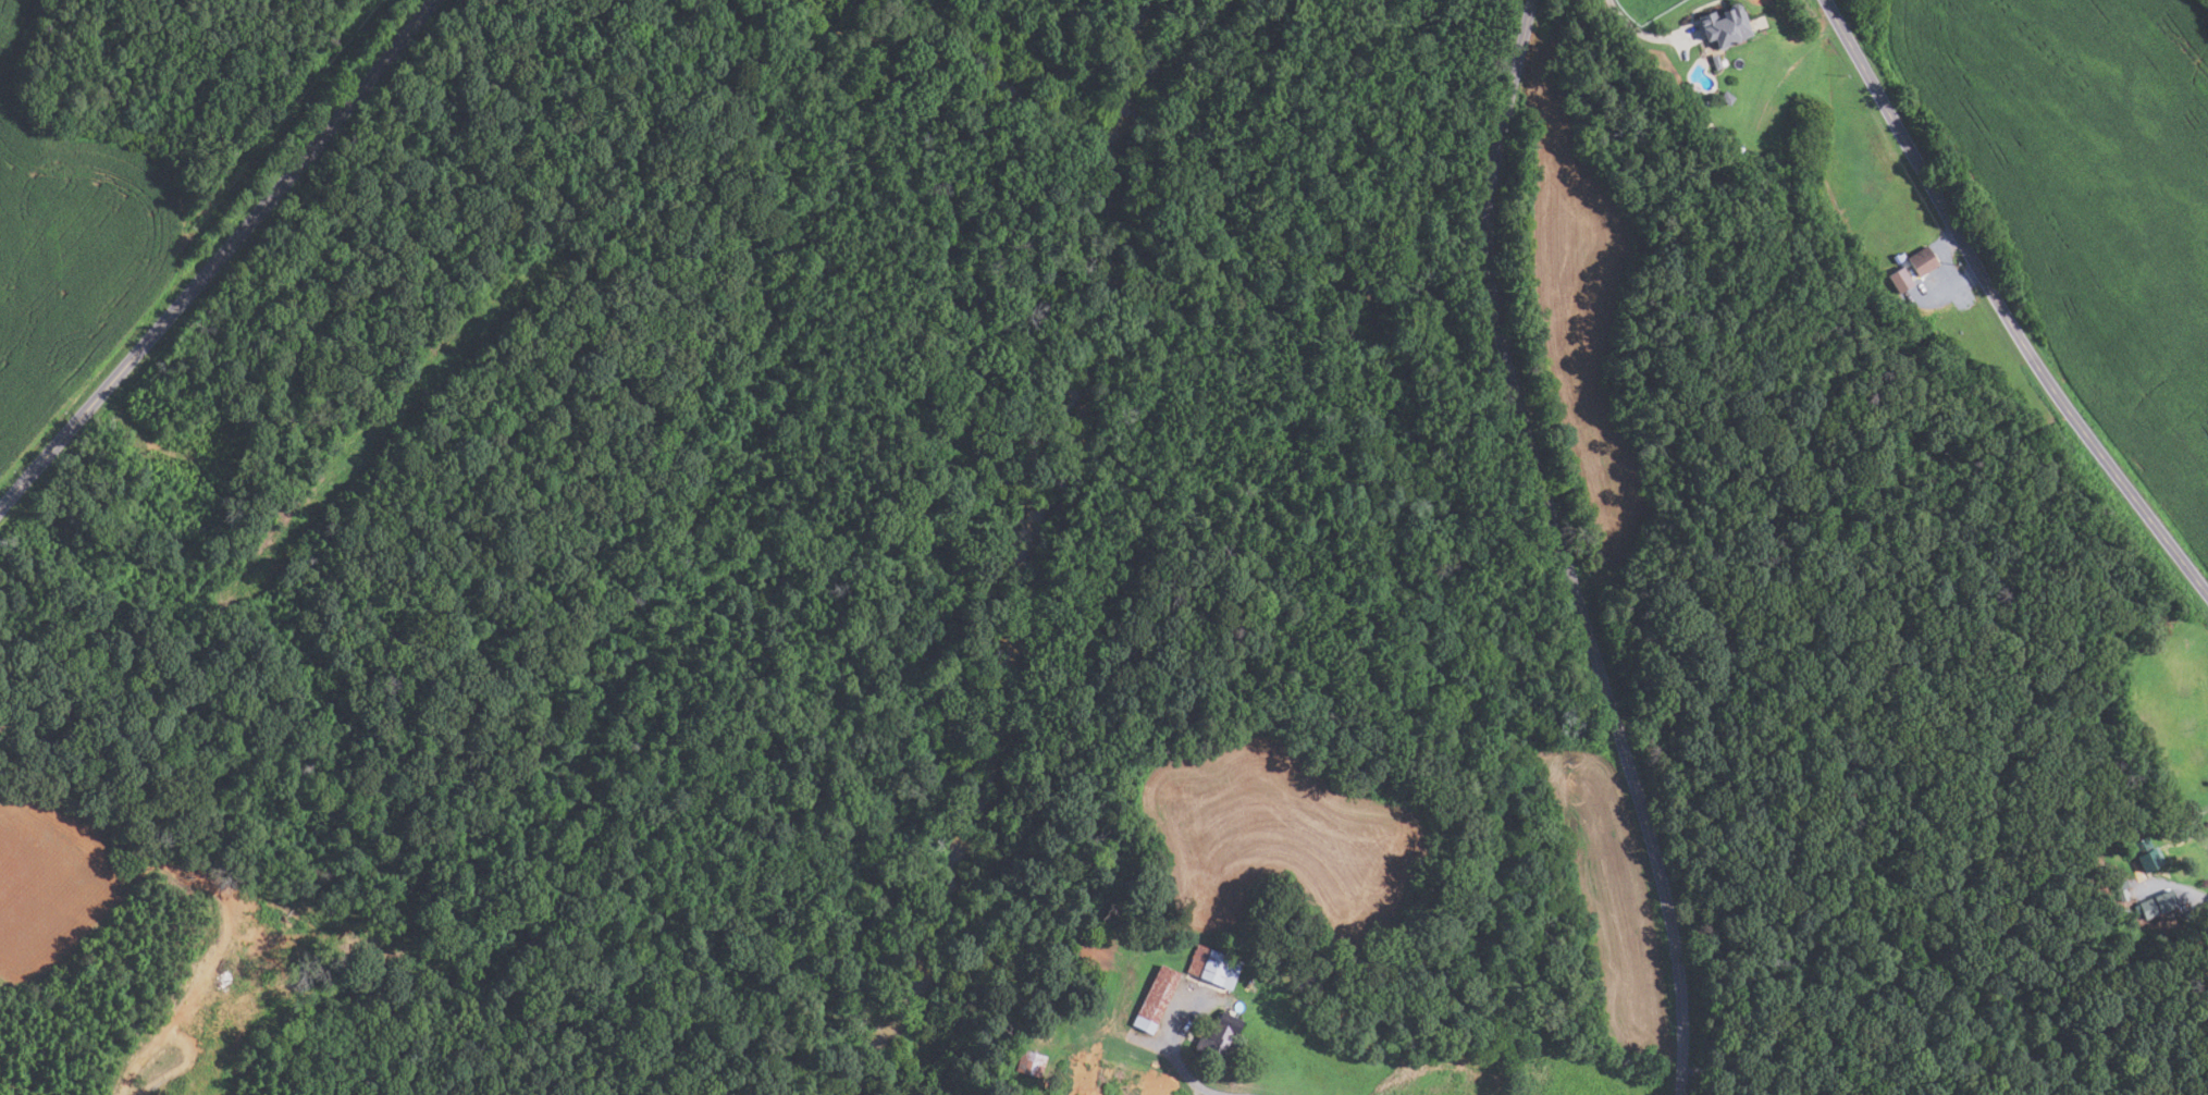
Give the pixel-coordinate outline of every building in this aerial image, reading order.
[(1716,49),(1713,38),(1705,41),(1698,17),(1713,12),(1715,16),(1720,14),(1719,12),(1727,10),(1729,5),(1735,3),(1739,5),(1741,12),(1743,11),(1751,36),(1738,40),(1738,42),(1716,49)] [(1722,67),(1715,70),(1711,57),(1716,54),(1722,67)] [(1728,106),(1734,98),(1725,90),(1718,97),(1728,106)] [(1712,126),(1700,137),(1692,128),(1705,118),(1712,126)] [(1938,266),(1919,278),(1907,258),(1926,246),(1938,266)] [(1905,268),(1901,261),(1897,264),(1901,271),(1905,268)] [(2143,872),(2130,842),(2146,835),(2153,847),(2156,845),(2164,862),(2143,872)] [(2127,887),(2113,890),(2111,883),(2125,879),(2127,887)] [(2129,899),(2125,888),(2117,891),(2120,901),(2129,899)] [(2132,905),(2171,889),(2178,906),(2145,919),(2142,911),(2135,913),(2132,905)] [(1185,971),(1197,943),(1242,962),(1230,989),(1185,971)] [(1180,973),(1151,1034),(1131,1024),(1159,963),(1180,973)] [(1235,1035),(1242,1019),(1238,1018),(1241,1011),(1226,1006),(1224,1011),(1220,1010),(1208,1038),(1199,1035),(1194,1048),(1209,1055),(1207,1059),(1221,1065),(1231,1043),(1228,1042),(1231,1034),(1235,1035)] [(1046,1057),(1020,1049),(1013,1071),(1040,1079),(1046,1057)]
